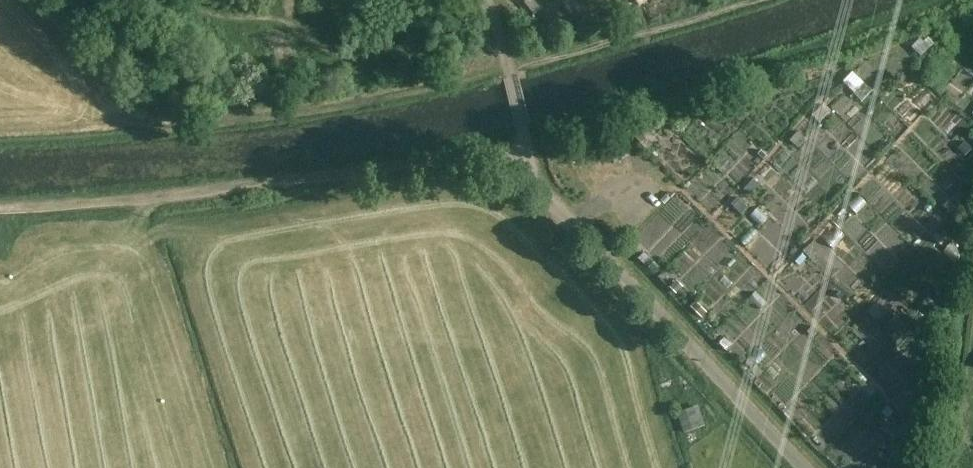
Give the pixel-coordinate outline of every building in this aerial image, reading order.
[(845,78),(857,89),(866,78),(854,67),(845,78)] [(890,98),(903,115),(911,110),(897,92),(890,98)] [(840,118),(832,126),(847,142),(855,133),(840,118)] [(789,203),(776,210),(783,224),(796,217),(789,203)] [(857,267),(841,272),(847,287),(863,282),(857,267)] [(870,363),(882,350),(858,328),(846,342),(870,363)]
